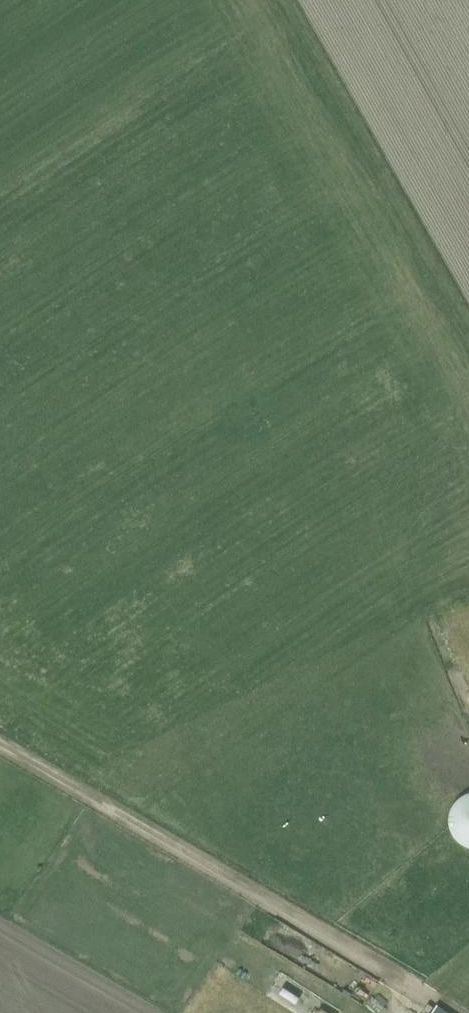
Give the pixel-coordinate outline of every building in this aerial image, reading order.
[(464,795),(459,799),(455,803),(453,808),(451,815),(450,819),(450,824),(452,830),(454,835),(458,840),(462,844),(467,847),(468,847),(468,793),(464,795)] [(430,1012),(448,1012),(436,1005),(430,1012)]
